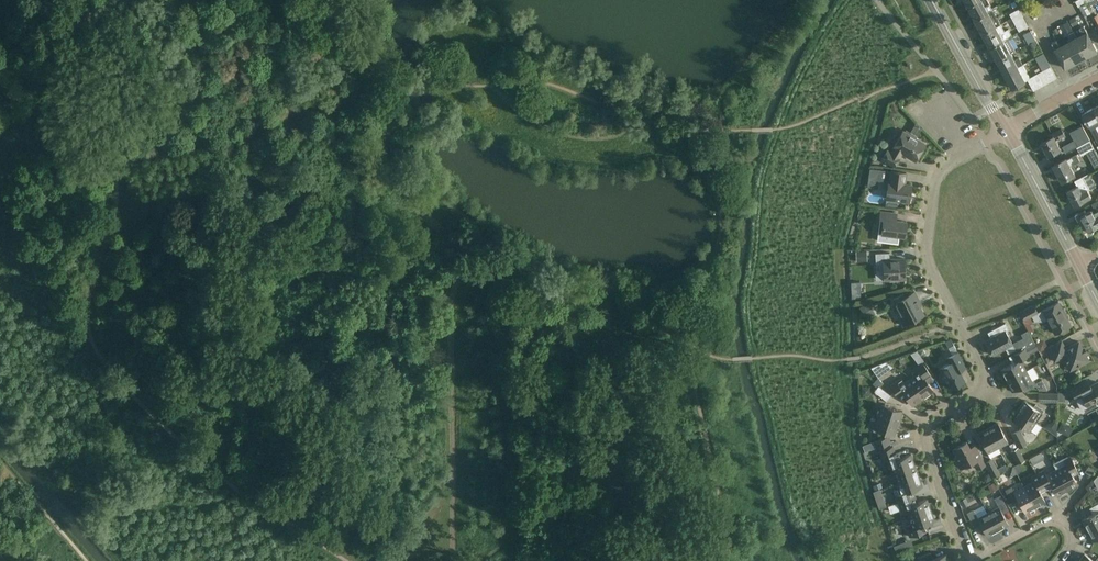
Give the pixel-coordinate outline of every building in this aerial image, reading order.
[(993,10),(988,0),(979,0),(968,6),(975,20),(993,10)] [(1087,2),(1085,3),(1079,6),(1084,16),(1092,12),(1087,2)] [(1012,12),(1014,16),(1021,12),(1019,8),(1012,12)] [(975,20),(983,33),(1000,24),(993,10),(975,20)] [(1020,26),(1027,23),(1021,12),(1014,16),(1020,26)] [(1075,16),(1069,19),(1073,26),(1079,23),(1075,16)] [(983,33),(990,47),(1008,37),(1012,35),(1008,28),(1004,31),(1000,24),(983,33)] [(1077,37),(1087,56),(1097,50),(1084,25),(1079,27),(1083,34),(1077,37)] [(1031,30),(1024,34),(1029,43),(1036,39),(1031,30)] [(1077,37),(1073,31),(1069,33),(1072,40),(1066,43),(1076,62),(1087,56),(1077,37)] [(1008,37),(990,47),(998,60),(1011,53),(1015,51),(1012,45),(1008,37)] [(1036,39),(1029,43),(1032,48),(1039,44),(1036,39)] [(1076,62),(1066,43),(1060,46),(1057,40),(1052,42),(1065,67),(1076,62)] [(1011,53),(998,60),(1005,74),(1023,64),(1019,57),(1014,60),(1011,53)] [(1044,53),(1037,56),(1041,62),(1047,59),(1044,53)] [(1034,90),(1040,87),(1033,75),(1030,77),(1023,64),(1005,74),(1013,88),(1026,81),(1026,80),(1028,79),(1034,90)] [(1051,66),(1045,69),(1051,81),(1057,77),(1051,66)] [(1046,84),(1051,81),(1045,69),(1039,72),(1046,84)] [(1039,72),(1033,75),(1040,87),(1046,84),(1039,72)] [(1094,107),(1082,113),(1087,123),(1089,125),(1097,141),(1097,130),(1096,126),(1097,125),(1097,114),(1094,107)] [(1082,126),(1078,129),(1085,143),(1090,140),(1082,126)] [(1056,139),(1065,135),(1061,128),(1052,133),(1053,136),(1042,142),(1049,156),(1061,149),(1056,139)] [(882,158),(894,166),(900,157),(899,157),(902,152),(915,160),(925,144),(903,131),(893,147),(894,148),(891,153),(887,150),(882,158)] [(1066,152),(1077,147),(1078,146),(1075,140),(1063,146),(1066,152)] [(1078,146),(1077,147),(1081,155),(1094,148),(1090,140),(1085,143),(1078,146)] [(1066,158),(1063,159),(1054,165),(1062,181),(1075,174),(1071,166),(1080,161),(1077,154),(1067,159),(1066,158)] [(870,170),(867,186),(875,187),(876,180),(878,169),(870,168),(870,170)] [(886,198),(898,200),(909,202),(912,184),(905,183),(906,173),(891,171),(890,181),(889,181),(886,198)] [(1075,205),(1085,200),(1092,196),(1088,190),(1095,186),(1088,173),(1074,180),(1077,186),(1068,191),(1075,205)] [(1092,203),(1095,209),(1093,210),(1092,209),(1081,216),(1089,230),(1097,225),(1097,200),(1092,203)] [(880,219),(877,240),(899,243),(900,236),(904,237),(907,222),(896,220),(897,213),(881,211),(880,219)] [(857,252),(857,258),(858,262),(867,261),(867,251),(857,252)] [(894,279),(895,281),(905,280),(904,258),(890,259),(890,252),(875,253),(877,273),(884,273),(885,280),(894,279)] [(903,326),(914,319),(924,314),(917,300),(919,299),(915,291),(903,298),(901,294),(893,298),(902,315),(898,317),(903,326)] [(858,308),(864,312),(869,306),(862,302),(858,308)] [(1055,333),(1070,325),(1058,302),(1043,310),(1055,333)] [(1038,313),(1034,305),(1020,312),(1024,320),(1038,313)] [(1006,331),(1009,329),(1005,323),(988,332),(991,338),(986,341),(993,355),(1005,348),(1008,353),(1016,349),(1006,331)] [(1044,338),(1035,343),(1040,351),(1047,347),(1048,347),(1044,338)] [(948,347),(954,344),(951,339),(945,342),(948,347)] [(1061,340),(1051,345),(1048,347),(1047,347),(1055,361),(1063,357),(1063,358),(1068,360),(1073,369),(1089,360),(1079,341),(1065,348),(1061,340)] [(1022,342),(1015,345),(1018,350),(1025,347),(1022,342)] [(1035,343),(1026,348),(1029,354),(1038,350),(1035,343)] [(949,363),(940,368),(945,378),(950,388),(965,380),(958,367),(964,364),(958,352),(954,344),(948,347),(952,355),(951,355),(946,358),(949,363)] [(1030,355),(1025,347),(1012,355),(1016,362),(1001,370),(1007,381),(1026,370),(1021,360),(1030,355)] [(917,350),(912,352),(917,364),(922,361),(917,350)] [(872,366),(875,375),(890,370),(887,361),(872,366)] [(930,374),(924,365),(922,363),(912,370),(915,375),(910,379),(923,398),(934,390),(925,378),(930,374)] [(1032,381),(1026,370),(1007,381),(1012,391),(1022,386),(1032,381)] [(874,375),(872,378),(881,385),(883,383),(874,375)] [(923,398),(910,379),(904,383),(901,378),(890,385),(898,397),(904,393),(913,405),(923,398)] [(1042,380),(1035,383),(1039,390),(1047,390),(1042,380)] [(1087,406),(1097,401),(1097,382),(1087,388),(1084,381),(1070,388),(1076,399),(1082,409),(1087,406)] [(879,386),(874,391),(886,400),(891,395),(879,386)] [(871,395),(870,387),(862,387),(862,395),(871,395)] [(1057,392),(1057,393),(1057,401),(1067,401),(1067,393),(1057,392)] [(1057,401),(1057,393),(1044,393),(1044,401),(1057,401)] [(1025,400),(1018,410),(1035,422),(1042,412),(1025,400)] [(878,416),(898,423),(902,411),(882,404),(878,416)] [(1029,431),(1035,422),(1018,410),(1012,419),(1021,426),(1029,431)] [(898,423),(878,416),(874,428),(894,435),(898,423)] [(1057,419),(1042,426),(1057,437),(1057,419)] [(1062,422),(1057,430),(1069,436),(1073,428),(1062,422)] [(988,429),(998,447),(1008,442),(998,423),(988,429)] [(978,434),(988,453),(990,458),(1001,453),(998,447),(988,429),(978,434)] [(1012,434),(1019,448),(1027,444),(1020,430),(1012,434)] [(876,447),(880,446),(891,442),(888,436),(874,441),(876,447)] [(986,464),(986,463),(978,449),(972,452),(966,441),(953,448),(957,456),(954,458),(960,468),(973,461),(977,469),(986,464)] [(891,467),(893,473),(915,465),(911,454),(897,458),(893,446),(879,451),(884,464),(886,469),(891,467)] [(1018,463),(1024,460),(1018,448),(1012,452),(1018,463)] [(1065,464),(1056,469),(1067,490),(1078,484),(1071,471),(1077,468),(1070,456),(1063,460),(1065,464)] [(986,463),(986,464),(993,477),(999,474),(992,460),(986,463)] [(919,475),(915,465),(893,473),(897,483),(919,475)] [(1007,469),(1005,470),(1009,478),(1017,473),(1013,466),(1007,469)] [(1067,490),(1056,469),(1045,475),(1043,470),(1038,473),(1044,486),(1050,483),(1057,495),(1067,490)] [(998,483),(1007,479),(1004,473),(996,478),(998,483)] [(1044,486),(1038,473),(1032,476),(1034,481),(1024,486),(1035,507),(1045,501),(1039,489),(1044,486)] [(923,486),(919,475),(897,483),(898,488),(893,490),(895,495),(898,502),(911,497),(909,491),(923,486)] [(881,482),(873,485),(875,490),(883,488),(881,482)] [(995,482),(988,486),(991,492),(999,488),(995,482)] [(1005,490),(1007,493),(1012,503),(1018,500),(1025,512),(1035,507),(1024,486),(1013,492),(1011,487),(1005,490)] [(988,512),(998,530),(1009,525),(1001,510),(1007,507),(1000,495),(994,498),(999,507),(988,512)] [(913,503),(911,497),(898,502),(900,509),(905,507),(909,517),(931,510),(927,499),(913,503)] [(966,498),(959,501),(963,507),(969,504),(966,498)] [(1093,506),(1096,512),(1082,519),(1087,530),(1097,525),(1097,503),(1093,506)] [(978,518),(973,509),(967,513),(973,525),(979,522),(987,536),(998,530),(988,512),(978,518)] [(906,526),(907,530),(910,536),(913,535),(928,530),(926,524),(935,521),(931,510),(909,517),(911,524),(906,526)] [(1087,530),(1093,541),(1097,539),(1097,525),(1087,530)] [(904,542),(895,545),(896,551),(906,548),(904,542)] [(920,556),(917,557),(919,560),(949,560),(947,554),(933,559),(931,552),(920,556)]
